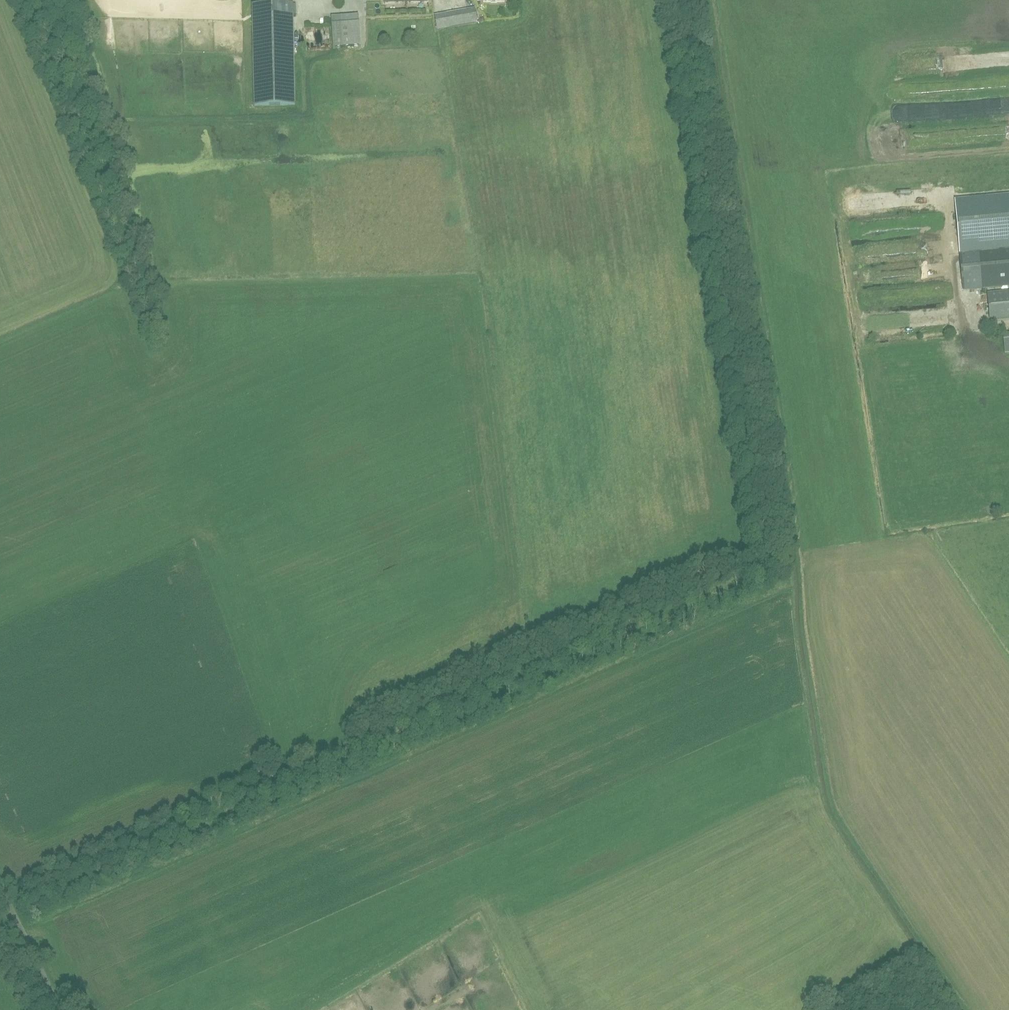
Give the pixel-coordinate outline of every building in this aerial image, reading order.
[(254,106),(295,105),(293,4),(252,5),(254,106)] [(437,30),(478,23),(475,8),(434,16),(437,30)] [(358,15),(331,17),(334,46),(360,45),(358,15)] [(310,41),(318,38),(315,28),(307,30),(310,41)] [(934,79),(926,80),(927,94),(936,94),(934,79)] [(888,196),(892,210),(901,207),(898,194),(888,196)] [(955,202),(959,250),(959,252),(963,290),(981,288),(1008,285),(1008,197),(955,202)] [(886,247),(887,258),(900,257),(900,246),(886,247)] [(1008,318),(1008,292),(987,293),(990,320),(1008,318)]
